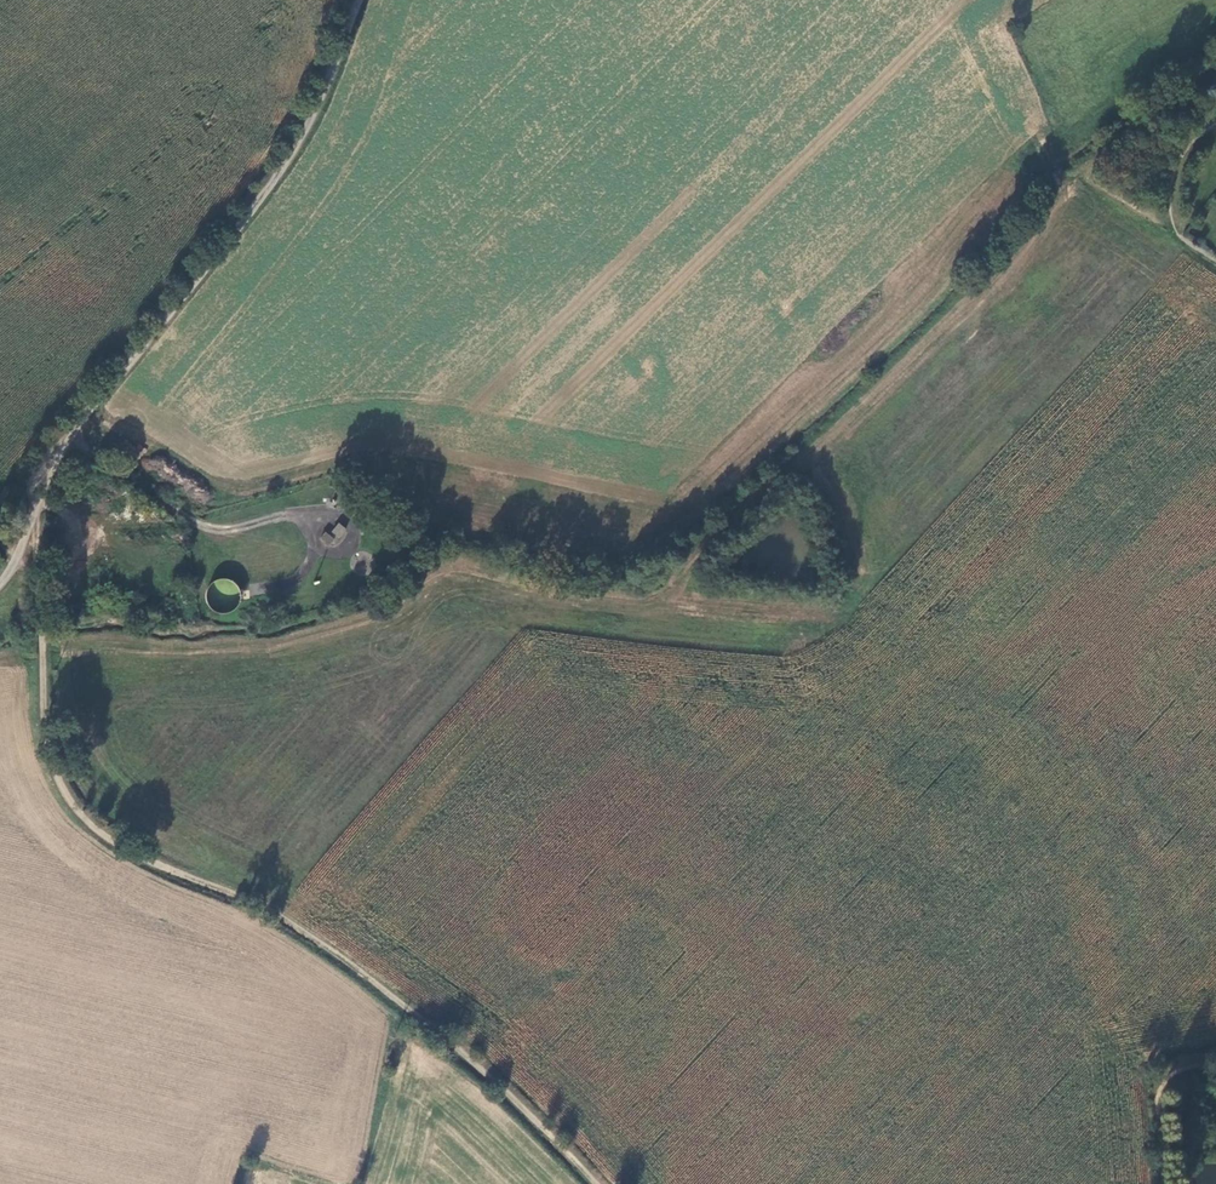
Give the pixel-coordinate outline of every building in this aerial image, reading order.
[(347,529),(339,522),(332,531),(340,538),(347,529)] [(335,539),(325,531),(321,537),(330,545),(335,539)] [(221,578),(214,580),(209,586),(207,594),(208,602),(212,608),(219,612),(227,613),(234,610),(239,605),(242,598),(242,592),(239,585),(234,580),(228,578),(221,578)]
